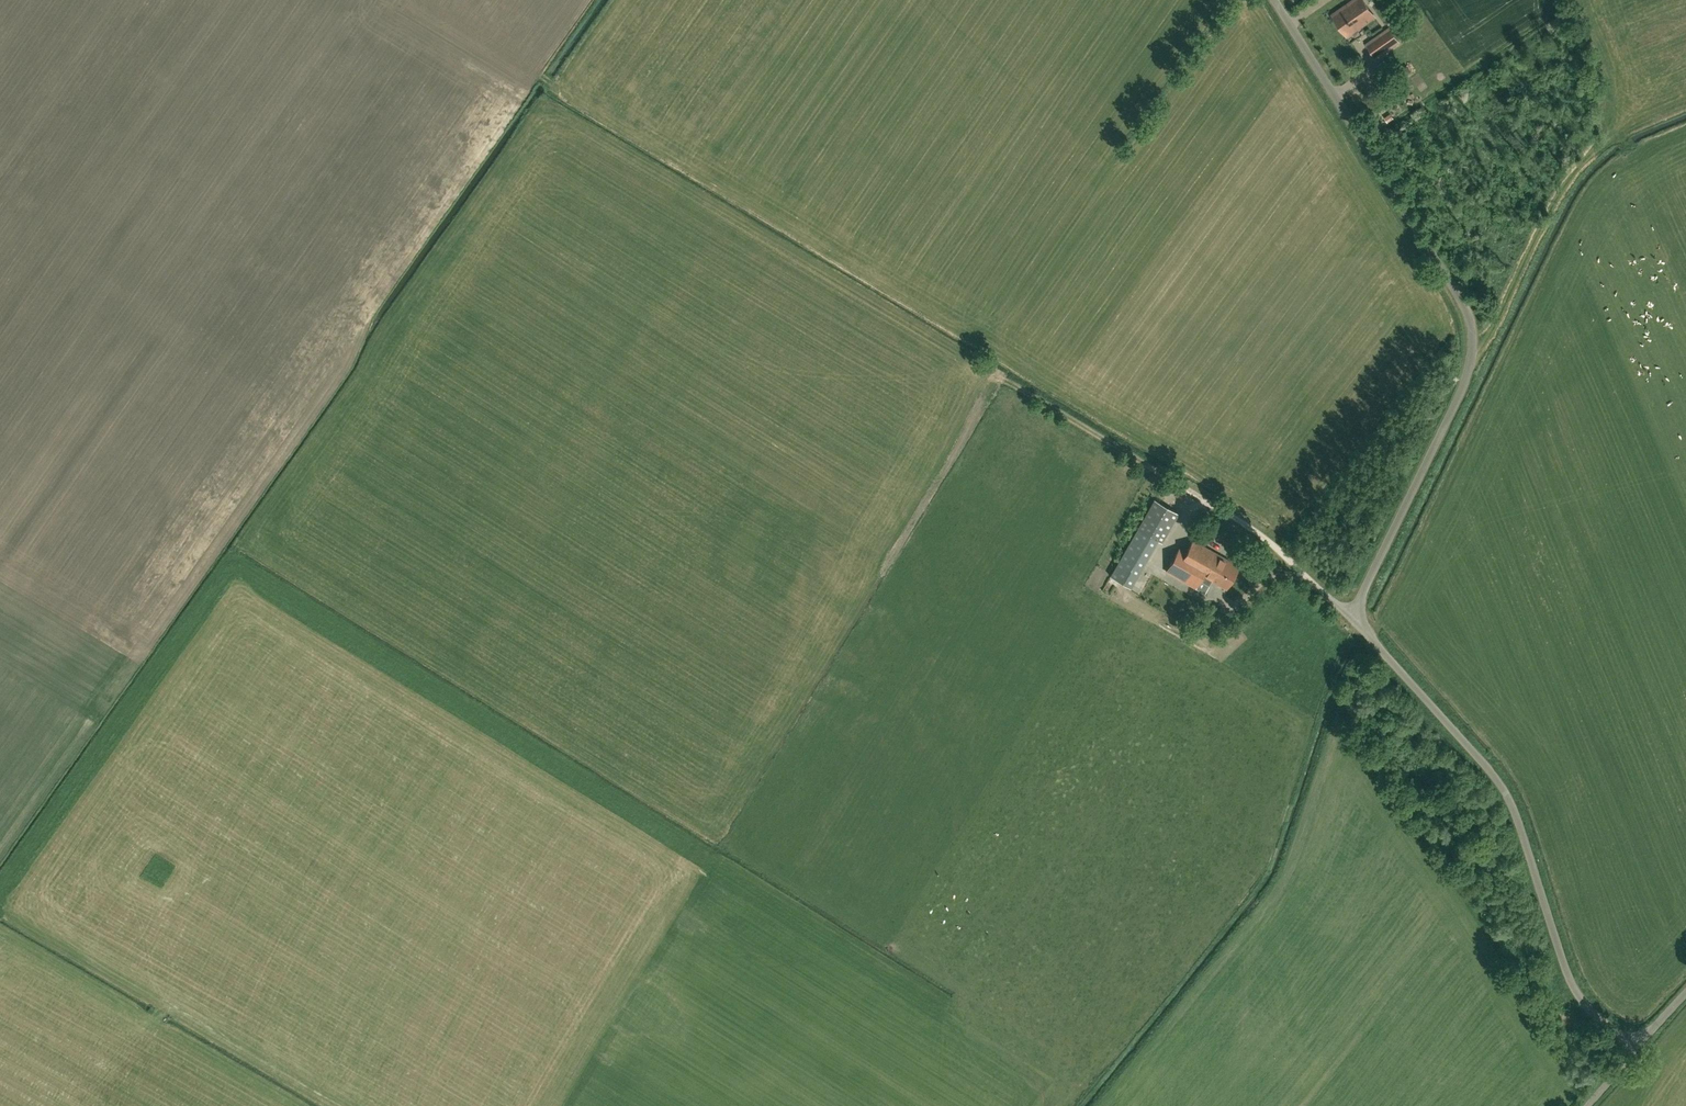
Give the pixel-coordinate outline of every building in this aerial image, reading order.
[(1375,17),(1364,0),(1352,0),(1332,14),(1347,36),(1375,17)] [(1399,40),(1389,26),(1366,42),(1377,57),(1399,40)] [(1345,63),(1335,72),(1346,84),(1356,76),(1345,63)] [(1110,575),(1130,587),(1157,539),(1161,542),(1178,512),(1155,499),(1110,575)] [(1179,548),(1166,570),(1196,587),(1200,580),(1209,585),(1212,580),(1226,588),(1239,565),(1193,540),(1186,552),(1179,548)]
